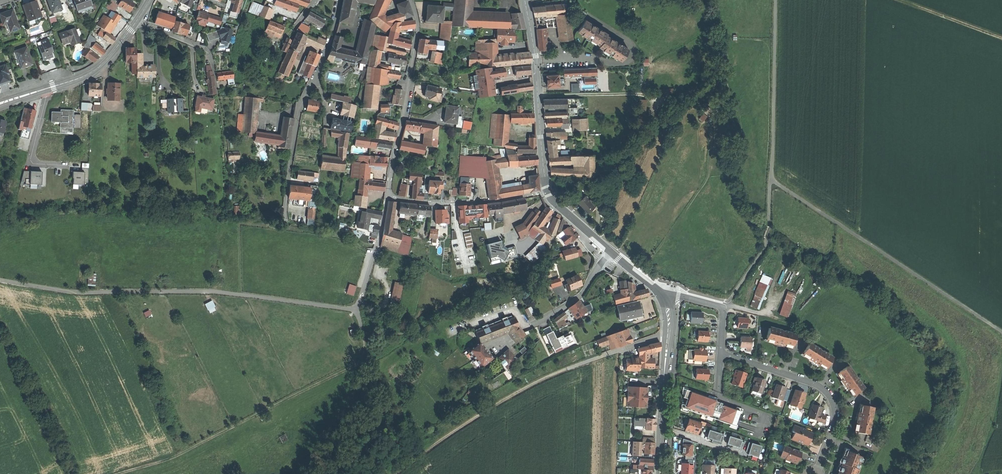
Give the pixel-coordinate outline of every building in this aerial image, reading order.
[(52,13),(62,9),(59,0),(48,0),(52,13)] [(75,3),(77,10),(92,5),(90,0),(74,0),(75,3)] [(129,12),(132,8),(134,4),(128,0),(122,0),(118,6),(129,12)] [(227,0),(231,1),(234,2),(234,4),(231,13),(237,14),(238,15),(242,1),(239,0),(228,0),(227,0)] [(357,3),(357,0),(343,0),(341,10),(339,22),(352,25),(357,3)] [(374,8),(379,13),(385,0),(377,0),(374,8)] [(379,13),(383,16),(390,0),(385,0),(379,13)] [(470,0),(454,0),(451,27),(467,27),(469,15),(470,0)] [(30,3),(23,6),(28,21),(41,16),(36,1),(30,3)] [(283,7),(296,12),(297,9),(298,6),(285,1),(283,7)] [(400,13),(402,19),(406,18),(412,16),(410,12),(409,8),(407,8),(405,2),(397,5),(400,13)] [(248,13),(260,17),(261,12),(263,7),(252,3),(248,13)] [(367,21),(373,5),(368,4),(364,19),(367,21)] [(564,4),(556,5),(556,14),(557,14),(564,13),(564,4)] [(556,5),(532,6),(534,16),(556,14),(556,5)] [(263,7),(261,12),(270,15),(272,10),(263,6),(263,7)] [(426,21),(441,23),(442,7),(427,6),(427,14),(426,21)] [(379,13),(374,8),(369,19),(385,32),(393,23),(387,18),(383,16),(379,13)] [(0,14),(0,15),(3,24),(8,23),(11,31),(19,28),(13,10),(6,12),(0,14)] [(54,12),(49,14),(52,23),(57,21),(54,12)] [(205,26),(206,21),(208,15),(205,14),(198,12),(196,19),(198,24),(205,26)] [(260,17),(269,20),(270,15),(261,12),(260,17)] [(114,13),(110,20),(109,21),(114,25),(116,26),(118,22),(121,18),(114,13)] [(307,16),(305,19),(321,28),(325,21),(309,13),(307,16)] [(402,21),(402,19),(400,13),(387,18),(393,23),(402,21)] [(520,13),(510,14),(512,21),(514,29),(525,29),(520,13)] [(568,13),(564,13),(557,14),(561,41),(572,39),(568,13)] [(155,24),(172,29),(174,24),(175,19),(158,14),(155,24)] [(222,19),(208,15),(206,21),(220,25),(222,19)] [(509,17),(469,15),(467,27),(509,29),(509,22),(509,17)] [(107,33),(109,34),(114,25),(109,21),(110,20),(108,18),(104,16),(97,26),(101,29),(107,33)] [(375,25),(367,21),(364,19),(356,53),(354,62),(366,64),(375,25)] [(607,33),(585,19),(578,30),(587,36),(590,38),(600,44),(599,45),(609,51),(612,53),(621,60),(628,49),(606,35),(607,33)] [(413,21),(400,22),(398,30),(413,28),(413,25),(413,21)] [(284,27),(269,22),(266,30),(271,31),(274,33),(281,35),(282,31),(284,27)] [(390,28),(389,32),(397,34),(398,30),(400,22),(394,23),(390,28)] [(450,22),(442,22),(440,41),(444,41),(449,42),(451,27),(450,26),(450,22)] [(172,29),(171,32),(176,33),(180,34),(182,27),(174,24),(172,29)] [(189,26),(183,24),(182,27),(180,34),(186,36),(186,35),(189,26)] [(310,28),(301,24),(296,30),(306,34),(307,35),(310,28)] [(218,39),(229,42),(233,29),(221,26),(218,39)] [(75,29),(59,34),(63,44),(68,42),(69,46),(74,44),(80,42),(75,29)] [(104,38),(107,33),(101,29),(100,31),(98,35),(104,39),(104,38)] [(207,34),(209,40),(220,37),(218,30),(207,34)] [(513,31),(497,30),(496,40),(496,41),(500,41),(506,42),(513,42),(513,37),(513,31)] [(272,34),(270,34),(265,32),(264,32),(261,40),(269,42),(272,34)] [(371,49),(378,51),(378,50),(386,52),(387,49),(388,44),(389,38),(388,38),(379,36),(379,33),(375,32),(371,49)] [(389,32),(388,38),(389,38),(388,44),(395,45),(396,38),(397,34),(389,32)] [(116,39),(109,34),(107,33),(104,38),(112,44),(116,39)] [(290,48),(299,52),(304,41),(306,37),(305,37),(297,33),(290,48)] [(306,34),(305,37),(306,37),(304,41),(322,49),(325,43),(317,39),(307,35),(306,34)] [(89,49),(90,48),(94,43),(95,42),(97,40),(96,39),(91,35),(85,46),(88,48),(89,49)] [(335,36),(332,46),(338,48),(341,37),(335,36)] [(411,41),(396,38),(395,45),(409,49),(410,45),(411,41)] [(50,44),(49,39),(41,41),(42,45),(39,46),(43,60),(49,59),(53,57),(51,50),(52,49),(51,46),(50,46),(49,44),(50,44)] [(281,51),(285,52),(290,40),(287,39),(281,51)] [(428,41),(419,39),(418,46),(417,53),(426,54),(427,49),(428,41)] [(428,40),(428,41),(427,49),(435,50),(435,48),(436,41),(428,40)] [(468,67),(496,66),(496,59),(496,43),(492,43),(492,40),(476,40),(476,53),(468,53),(468,67)] [(90,48),(101,57),(103,54),(105,52),(96,45),(94,43),(90,48)] [(354,63),(354,62),(356,53),(338,48),(332,46),(330,52),(328,56),(334,58),(340,59),(354,63)] [(27,47),(15,51),(21,68),(26,66),(31,64),(29,59),(31,58),(27,47)] [(88,60),(89,59),(88,58),(93,52),(89,49),(88,48),(82,55),(88,60)] [(126,63),(132,63),(136,63),(136,54),(136,49),(126,49),(126,55),(126,63)] [(277,72),(286,76),(296,53),(287,49),(277,72)] [(281,53),(267,50),(264,59),(279,62),(280,57),(281,53)] [(368,66),(378,68),(378,65),(381,52),(371,50),(368,66)] [(89,59),(95,64),(100,58),(93,52),(88,58),(89,59)] [(307,59),(309,60),(309,58),(317,61),(319,56),(312,53),(312,54),(309,53),(307,59)] [(391,63),(405,65),(405,62),(406,58),(392,55),(391,63)] [(529,55),(512,57),(513,65),(530,63),(529,55)] [(501,66),(513,65),(512,57),(500,58),(501,66)] [(317,61),(309,58),(309,60),(303,74),(303,75),(310,78),(314,69),(317,61)] [(0,66),(0,84),(4,83),(10,81),(7,74),(9,73),(6,65),(5,66),(4,65),(0,66)] [(529,65),(514,66),(515,69),(515,76),(529,75),(529,70),(529,65)] [(207,71),(208,83),(214,82),(213,76),(212,76),(211,71),(210,71),(210,66),(206,66),(206,72),(207,71)] [(136,77),(155,77),(155,67),(148,67),(142,67),(136,67),(136,75),(136,77)] [(366,84),(378,85),(380,69),(367,67),(365,84),(366,84)] [(479,98),(496,96),(494,78),(507,77),(506,67),(493,69),(493,67),(475,69),(476,75),(470,76),(472,89),(478,88),(479,98)] [(587,68),(569,69),(569,76),(571,76),(571,78),(574,77),(574,76),(588,76),(587,68)] [(385,84),(386,77),(387,71),(387,70),(380,69),(378,85),(385,84)] [(386,77),(399,79),(399,77),(399,76),(400,73),(387,71),(386,77)] [(217,77),(218,80),(226,79),(225,72),(217,73),(217,77)] [(547,81),(547,87),(559,86),(558,74),(546,75),(547,81)] [(89,95),(101,96),(102,84),(99,84),(97,84),(97,82),(96,81),(94,81),(93,81),(93,83),(89,83),(89,95)] [(114,84),(108,84),(107,99),(119,99),(119,84),(114,84)] [(375,109),(378,85),(366,84),(363,108),(375,109)] [(516,86),(517,92),(532,90),(531,84),(516,86)] [(441,89),(427,86),(425,91),(424,96),(429,97),(429,100),(438,102),(439,94),(441,89)] [(393,104),(401,105),(402,98),(404,91),(395,89),(394,94),(393,104)] [(392,106),(393,104),(394,94),(393,93),(392,98),(390,98),(389,101),(390,101),(390,104),(388,104),(388,105),(388,106),(388,112),(380,112),(377,115),(377,117),(384,118),(384,114),(390,116),(390,106),(392,106)] [(350,99),(330,94),(329,99),(349,103),(350,99)] [(202,97),(197,96),(196,102),(195,107),(205,108),(212,110),(213,104),(214,99),(204,98),(202,97)] [(237,132),(256,133),(258,98),(246,97),(244,116),(238,116),(237,132)] [(567,98),(543,99),(543,103),(544,107),(567,106),(567,98)] [(576,98),(567,98),(567,106),(567,112),(567,115),(577,114),(577,107),(576,98)] [(638,115),(646,115),(647,99),(639,98),(638,115)] [(161,100),(161,112),(182,111),(182,99),(171,100),(161,100)] [(320,103),(308,101),(307,106),(307,110),(319,112),(320,103)] [(356,106),(343,102),(340,115),(353,118),(356,106)] [(458,108),(446,106),(445,113),(447,113),(446,122),(456,124),(457,116),(458,108)] [(60,112),(52,111),(52,121),(61,121),(61,127),(72,127),(72,122),(73,122),(74,110),(66,109),(66,112),(60,112)] [(31,112),(26,111),(24,121),(33,123),(35,113),(31,112)] [(704,112),(700,118),(703,121),(708,116),(704,112)] [(506,145),(508,123),(509,115),(492,114),(490,138),(494,139),(493,146),(505,147),(506,147),(506,145)] [(515,114),(510,114),(510,115),(509,115),(508,123),(532,123),(532,119),(532,114),(521,114),(516,114),(515,114)] [(284,117),(281,137),(279,145),(279,147),(288,148),(291,134),(293,118),(284,117)] [(377,118),(375,124),(384,126),(396,129),(397,126),(398,123),(377,118)] [(573,119),(574,129),(586,129),(585,118),(573,119)] [(349,122),(332,119),(331,123),(330,127),(340,129),(340,130),(347,131),(349,122)] [(420,124),(405,121),(405,125),(404,128),(419,131),(420,124)] [(471,122),(463,121),(462,128),(470,130),(471,122)] [(422,123),(422,124),(422,131),(425,132),(423,145),(436,147),(438,126),(422,123)] [(372,138),(381,139),(382,133),(384,126),(375,124),(372,138)] [(340,130),(330,128),(330,136),(339,137),(339,132),(340,132),(340,130)] [(346,148),(349,133),(340,132),(339,132),(339,137),(337,147),(338,147),(346,148)] [(281,137),(256,133),(254,141),(279,145),(281,137)] [(381,139),(393,141),(395,135),(382,133),(381,139)] [(353,153),(361,154),(363,137),(356,136),(353,153)] [(369,155),(371,143),(371,139),(363,137),(361,154),(369,155)] [(555,143),(555,139),(546,139),(547,147),(548,156),(556,155),(555,143)] [(384,141),(377,140),(377,144),(376,147),(389,149),(389,146),(390,142),(384,141)] [(417,146),(400,143),(399,149),(416,152),(417,146)] [(345,158),(346,148),(338,147),(338,158),(345,158)] [(508,166),(517,166),(516,158),(515,158),(515,155),(515,151),(505,149),(506,157),(508,166)] [(579,155),(575,155),(570,155),(570,163),(570,169),(570,175),(580,176),(579,155)] [(593,155),(579,155),(580,176),(594,177),(593,155)] [(343,171),(345,158),(338,158),(330,157),(321,156),(320,169),(343,171)] [(360,161),(360,162),(360,163),(368,164),(368,161),(369,156),(360,156),(360,161)] [(517,157),(516,158),(517,166),(537,165),(536,161),(536,156),(517,157)] [(458,177),(468,177),(475,177),(486,178),(483,161),(483,158),(459,157),(458,177)] [(497,168),(508,166),(506,157),(495,159),(497,168)] [(500,190),(497,168),(495,159),(483,161),(486,178),(489,200),(495,199),(502,198),(500,190)] [(360,162),(352,161),(351,177),(359,177),(360,163),(360,162)] [(368,172),(368,166),(368,164),(360,163),(359,177),(368,178),(369,175),(369,172),(368,172)] [(73,172),(73,184),(84,184),(84,182),(89,182),(88,168),(82,168),(82,171),(73,172)] [(23,170),(23,181),(26,181),(26,184),(31,184),(31,188),(41,188),(42,171),(23,170)] [(312,173),(298,171),(297,175),(297,179),(311,181),(312,176),(312,173)] [(408,180),(413,180),(420,181),(421,173),(409,172),(408,180)] [(529,185),(500,190),(502,198),(539,192),(538,184),(537,176),(528,177),(529,185)] [(398,196),(403,197),(407,179),(402,178),(398,196)] [(367,180),(359,179),(357,196),(365,196),(366,189),(367,180)] [(442,182),(428,181),(427,184),(427,193),(432,193),(432,194),(435,194),(438,194),(439,189),(442,189),(442,182)] [(384,183),(371,182),(370,189),(383,191),(384,187),(384,183)] [(464,196),(469,196),(470,184),(467,184),(460,184),(459,196),(464,196)] [(309,188),(290,186),(289,192),(288,198),(294,198),(315,201),(317,185),(310,185),(309,188)] [(589,214),(598,206),(586,194),(578,202),(589,214)] [(364,208),(365,196),(357,196),(355,195),(354,206),(364,208)] [(316,201),(315,201),(294,198),(293,205),(309,206),(315,207),(316,201)] [(524,199),(503,203),(505,212),(525,209),(525,204),(524,199)] [(406,204),(399,203),(398,212),(412,214),(423,215),(424,205),(421,205),(406,204)] [(501,214),(501,213),(500,203),(487,205),(488,215),(494,214),(495,222),(502,221),(501,214)] [(486,205),(476,205),(476,209),(477,221),(477,224),(483,223),(487,223),(486,205)] [(537,220),(543,224),(546,221),(549,216),(552,212),(549,210),(545,207),(537,220)] [(365,212),(364,216),(369,217),(371,217),(375,218),(379,218),(380,212),(366,209),(365,212)] [(434,210),(434,223),(437,223),(444,223),(447,223),(447,216),(445,216),(445,210),(441,210),(434,210)] [(386,211),(383,229),(391,232),(394,212),(392,212),(386,211)] [(532,213),(528,219),(533,222),(537,217),(532,213)] [(367,224),(369,217),(364,216),(360,215),(357,227),(366,229),(367,224)] [(458,219),(453,219),(453,235),(458,235),(458,232),(464,232),(464,219),(458,219)] [(528,219),(523,225),(526,231),(533,222),(528,219)] [(554,219),(549,232),(552,234),(554,236),(558,220),(554,219)] [(558,232),(559,235),(561,234),(560,232),(568,229),(569,228),(562,219),(558,229),(559,231),(558,232)] [(549,232),(541,227),(535,222),(530,229),(534,232),(541,237),(545,240),(547,241),(552,234),(549,232)] [(379,226),(369,224),(367,224),(366,229),(368,229),(368,232),(377,234),(378,230),(379,226)] [(515,228),(520,238),(528,235),(526,231),(523,225),(515,228)] [(383,229),(381,240),(385,242),(398,246),(401,235),(396,233),(391,232),(383,229)] [(541,245),(542,243),(538,240),(541,237),(534,232),(532,234),(535,237),(533,239),(541,245)] [(561,237),(564,244),(573,240),(572,237),(571,233),(570,233),(562,236),(561,237)] [(411,238),(401,235),(398,246),(385,242),(384,248),(407,255),(411,238)] [(563,251),(561,245),(558,238),(556,239),(553,246),(555,253),(563,251)] [(503,246),(502,241),(486,245),(490,259),(497,257),(504,261),(518,258),(515,246),(507,248),(503,246)] [(575,251),(575,250),(564,253),(562,253),(563,256),(565,260),(577,257),(575,251)] [(564,253),(563,251),(555,253),(550,254),(550,259),(563,256),(562,253),(564,253)] [(88,273),(89,285),(97,285),(97,273),(88,273)] [(762,274),(751,306),(760,309),(772,277),(762,274)] [(577,275),(565,280),(567,284),(569,288),(580,283),(579,280),(577,275)] [(550,287),(560,285),(558,279),(549,281),(550,287)] [(401,301),(404,282),(394,281),(392,299),(401,301)] [(624,281),(618,282),(620,292),(623,302),(628,301),(627,295),(627,289),(626,289),(624,281)] [(349,283),(347,294),(355,295),(357,285),(349,283)] [(632,294),(627,295),(628,301),(648,296),(646,290),(634,293),(632,293),(632,294)] [(789,317),(797,293),(788,290),(780,314),(789,317)] [(614,297),(612,297),(615,305),(622,303),(620,295),(617,296),(614,297)] [(210,313),(217,310),(213,300),(206,303),(210,313)] [(568,309),(576,318),(585,311),(578,301),(573,305),(568,309)] [(637,302),(616,307),(619,320),(625,318),(633,317),(633,315),(639,314),(637,304),(637,302)] [(524,310),(527,317),(534,313),(531,307),(524,310)] [(701,312),(689,311),(689,322),(701,322),(701,317),(701,312)] [(553,320),(556,324),(562,319),(566,316),(563,313),(553,320)] [(746,317),(737,317),(737,321),(737,326),(746,326),(746,317)] [(517,324),(514,318),(506,321),(502,322),(487,328),(482,330),(475,333),(479,342),(508,331),(518,327),(517,324)] [(556,324),(559,330),(566,326),(562,319),(556,324)] [(768,326),(765,337),(773,339),(772,341),(777,342),(784,344),(784,342),(792,344),(794,333),(791,333),(792,331),(783,329),(783,330),(780,329),(780,328),(771,326),(771,327),(768,326)] [(522,332),(518,327),(508,331),(516,343),(524,335),(522,332)] [(544,329),(550,342),(555,340),(549,327),(544,329)] [(607,343),(609,350),(630,342),(628,336),(627,331),(625,328),(604,336),(607,343)] [(707,330),(697,330),(696,340),(706,340),(707,335),(707,330)] [(550,342),(549,342),(551,347),(551,349),(552,348),(554,352),(566,346),(566,344),(572,342),(568,334),(558,338),(555,340),(550,342)] [(598,347),(607,343),(604,336),(595,339),(598,347)] [(750,336),(740,336),(740,340),(739,345),(750,346),(750,336)] [(637,349),(638,354),(639,354),(647,352),(649,351),(650,352),(659,349),(659,345),(659,341),(647,344),(647,346),(637,349)] [(481,367),(492,358),(479,342),(468,350),(475,359),(481,367)] [(807,342),(802,351),(808,355),(808,356),(813,359),(818,362),(819,361),(825,365),(831,355),(828,353),(829,353),(821,348),(821,349),(818,347),(818,346),(811,342),(810,343),(807,342)] [(472,362),(475,359),(468,350),(467,349),(464,352),(472,362)] [(705,350),(693,349),(692,359),(705,360),(705,355),(705,350)] [(508,350),(498,358),(507,368),(517,360),(508,350)] [(647,359),(647,352),(639,354),(639,357),(639,367),(647,367),(647,359)] [(639,370),(639,367),(639,357),(631,357),(631,359),(626,359),(626,364),(624,364),(624,369),(632,370),(639,370)] [(846,364),(837,370),(841,376),(840,377),(844,381),(848,387),(849,386),(853,392),(862,386),(860,383),(861,382),(856,375),(855,376),(853,373),(854,373),(849,365),(848,366),(846,364)] [(706,368),(696,368),(695,378),(706,378),(706,373),(706,368)] [(741,370),(735,368),(734,372),(735,373),(732,383),(742,386),(746,372),(741,370)] [(761,378),(756,376),(752,388),(761,391),(765,379),(761,378)] [(780,384),(776,383),(772,396),(777,397),(778,398),(779,396),(783,398),(786,388),(786,387),(782,386),(783,385),(780,384)] [(646,397),(647,388),(626,387),(625,406),(646,407),(646,397)] [(686,399),(683,408),(716,418),(716,417),(721,418),(720,420),(735,425),(740,410),(720,403),(721,402),(718,401),(715,400),(715,398),(685,389),(683,396),(687,398),(686,400),(686,399)] [(799,390),(795,389),(791,403),(796,404),(800,406),(805,392),(799,390)] [(871,404),(861,402),(860,409),(858,409),(857,415),(856,421),(858,421),(856,429),(867,431),(868,428),(869,428),(870,419),(870,416),(871,416),(872,407),(871,407),(871,404)] [(818,405),(813,403),(809,415),(818,418),(820,412),(822,406),(818,405)] [(656,418),(646,418),(646,425),(646,428),(646,429),(655,429),(655,424),(656,418)] [(687,425),(685,429),(696,433),(699,424),(699,423),(689,419),(687,425)] [(804,427),(793,423),(791,430),(794,431),(791,437),(808,443),(810,437),(812,431),(803,428),(804,427)] [(721,445),(723,436),(720,435),(720,434),(708,430),(706,437),(712,439),(711,442),(721,445)] [(283,443),(288,440),(285,434),(280,437),(283,443)] [(740,441),(740,440),(728,436),(726,444),(732,446),(731,448),(741,451),(743,442),(740,441)] [(654,448),(654,442),(645,442),(645,448),(645,452),(654,453),(654,448)] [(757,457),(760,446),(748,442),(745,451),(747,452),(747,454),(757,457)] [(801,450),(785,444),(783,448),(782,449),(783,451),(781,455),(786,457),(791,459),(791,460),(796,461),(797,457),(799,457),(800,454),(801,450)] [(846,449),(844,453),(843,453),(840,461),(842,461),(843,462),(842,465),(840,465),(837,473),(839,473),(855,473),(858,467),(857,466),(859,460),(862,461),(865,454),(861,453),(861,454),(857,453),(852,451),(846,449)] [(677,472),(682,472),(682,462),(688,463),(689,462),(693,462),(693,464),(695,464),(695,458),(677,458),(677,472)] [(693,464),(689,464),(688,463),(682,462),(682,472),(682,473),(693,473),(693,464)] [(714,470),(715,470),(715,464),(703,463),(702,470),(705,470),(705,473),(714,473),(714,470)]
